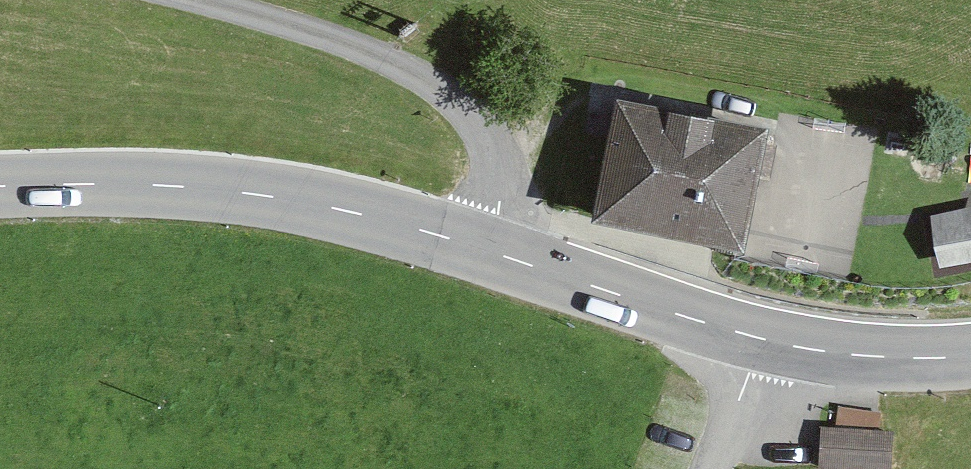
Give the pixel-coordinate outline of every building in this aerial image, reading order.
[(762,133),(623,103),(598,223),(737,252),(762,133)] [(970,251),(970,195),(937,198),(943,254),(970,251)] [(890,428),(828,427),(828,468),(889,468),(890,428)]
